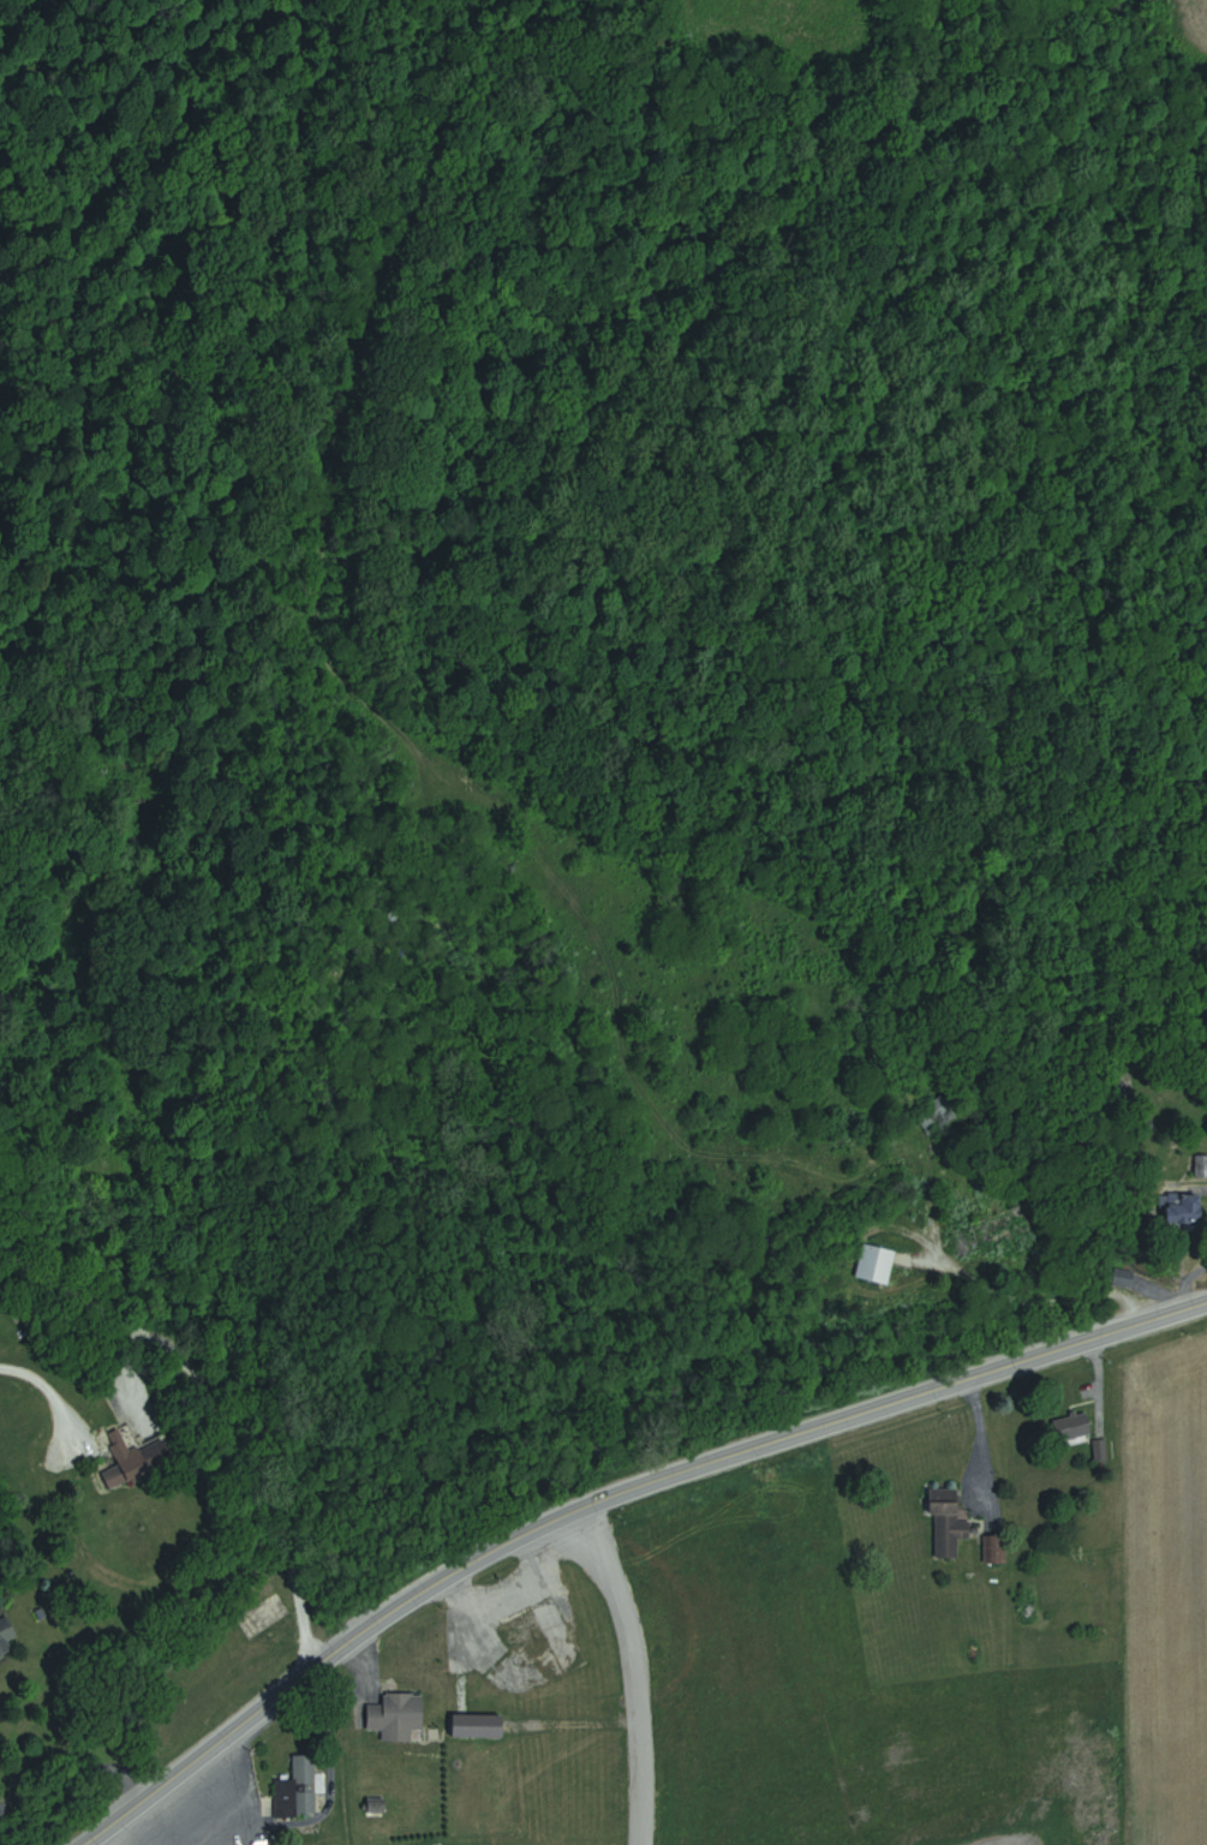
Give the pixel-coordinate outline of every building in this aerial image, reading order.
[(956,1119),(943,1097),(916,1112),(928,1134),(956,1119)] [(1198,1178),(1206,1178),(1206,1156),(1198,1156),(1198,1178)] [(1096,1433),(1089,1410),(1055,1420),(1062,1443),(1096,1433)] [(157,1467),(153,1457),(141,1462),(145,1471),(157,1467)] [(937,1560),(960,1559),(960,1539),(973,1539),(973,1519),(962,1520),(961,1488),(935,1488),(937,1560)] [(19,1657),(13,1641),(20,1639),(13,1616),(0,1620),(0,1663),(19,1657)] [(394,1704),(369,1704),(369,1728),(389,1729),(389,1720),(404,1720),(404,1728),(426,1729),(427,1694),(394,1694),(394,1704)] [(278,1780),(278,1818),(317,1818),(317,1793),(328,1793),(327,1772),(318,1773),(318,1755),(295,1755),(296,1780),(278,1780)]
